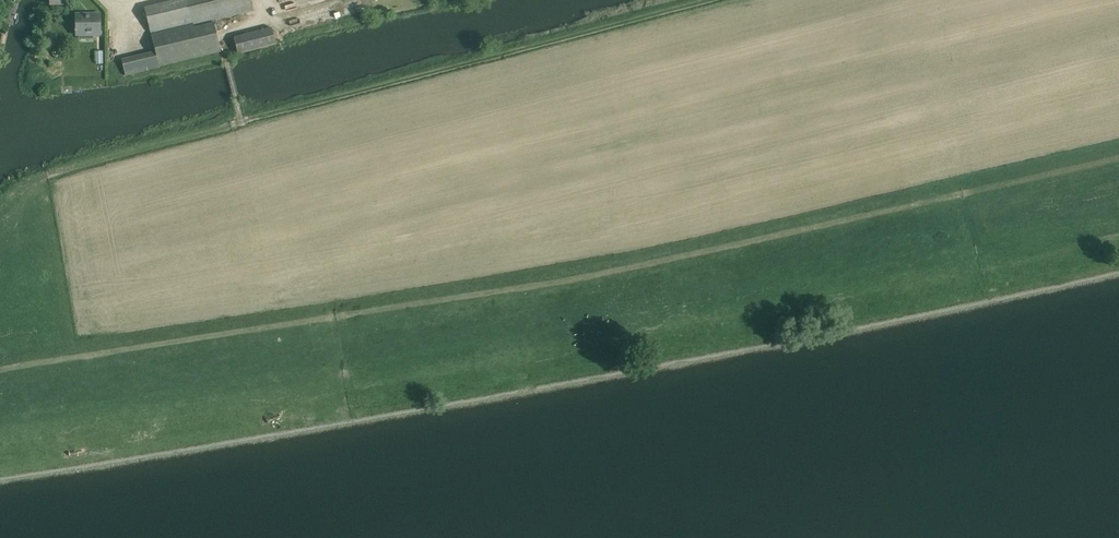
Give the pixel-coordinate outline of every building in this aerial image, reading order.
[(122,62),(125,76),(159,67),(159,66),(220,51),(213,20),(253,10),(251,0),(183,0),(145,9),(155,52),(121,60),(122,62)] [(100,35),(100,24),(100,14),(76,14),(76,25),(76,36),(79,36),(79,39),(93,39),(93,35),(100,35)] [(276,44),(275,41),(272,27),(233,37),(237,54),(276,44)]
